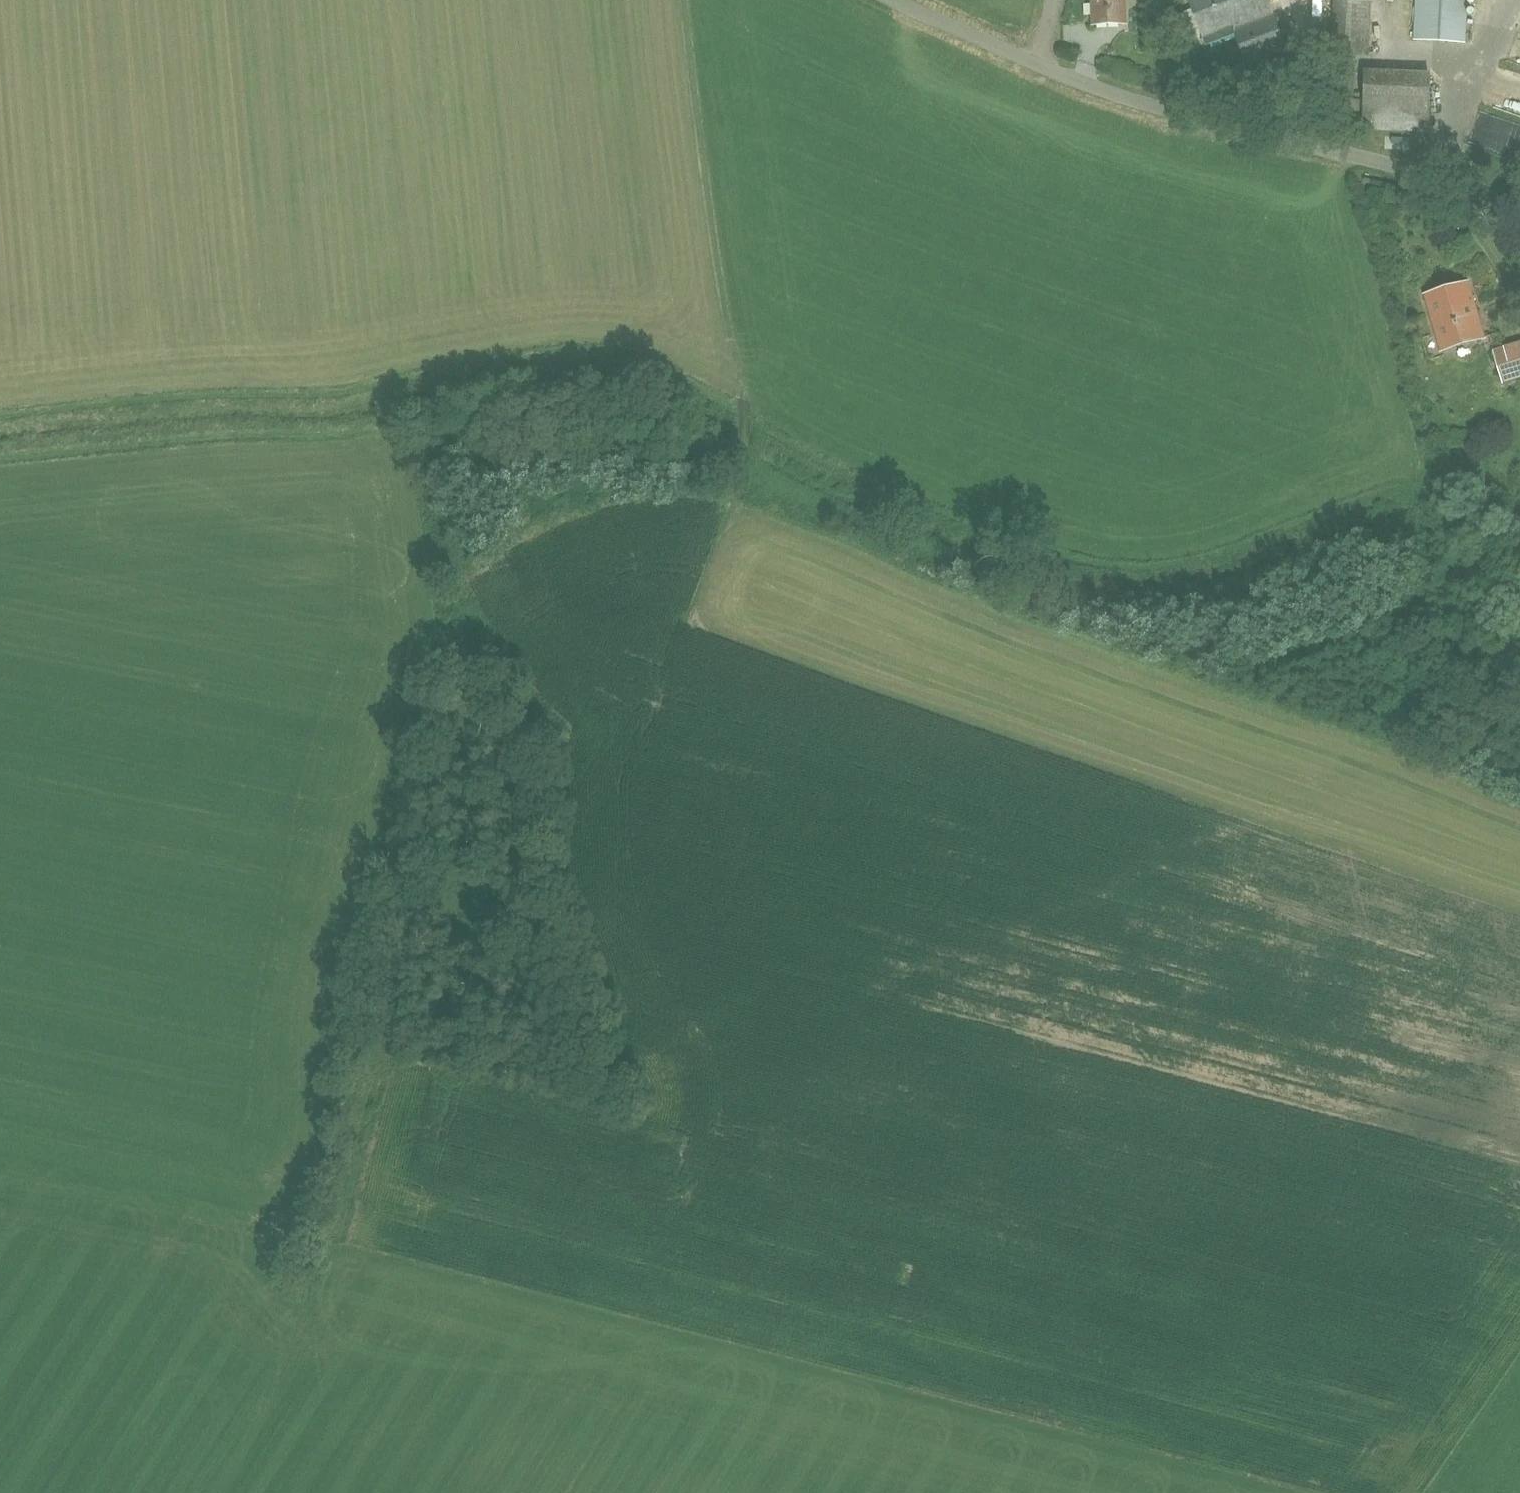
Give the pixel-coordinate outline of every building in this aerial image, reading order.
[(1094,24),(1125,23),(1125,0),(1093,0),(1094,24)] [(1287,47),(1269,0),(1189,0),(1206,43),(1236,32),(1248,62),(1287,47)] [(1415,40),(1464,42),(1466,0),(1417,0),(1415,40)] [(1512,57),(1519,59),(1519,50),(1514,49),(1512,57)] [(1429,132),(1432,71),(1364,68),(1362,129),(1429,132)] [(1476,111),(1505,121),(1511,102),(1483,92),(1476,111)] [(1442,350),(1485,337),(1468,282),(1426,294),(1442,350)] [(1519,378),(1519,341),(1493,350),(1503,384),(1519,378)]
